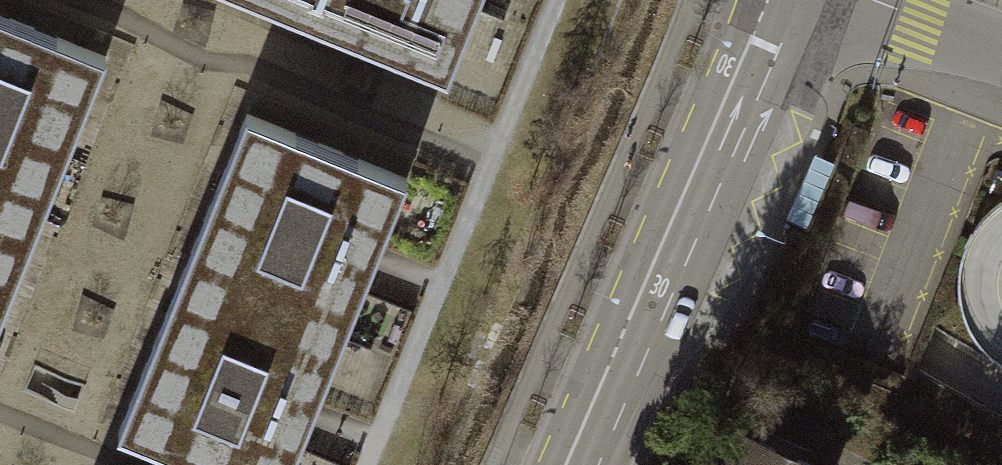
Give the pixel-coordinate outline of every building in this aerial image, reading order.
[(443,77),(475,0),(256,0),(443,77)] [(36,217),(102,57),(0,16),(0,203),(36,217)] [(246,114),(181,272),(339,337),(377,244),(404,179),(246,114)] [(964,249),(1001,264),(1001,202),(984,216),(964,249)] [(36,217),(0,203),(0,304),(36,217)] [(339,337),(181,272),(116,428),(207,464),(286,464),(314,398),(339,337)] [(739,433),(725,464),(813,464),(739,433)]
